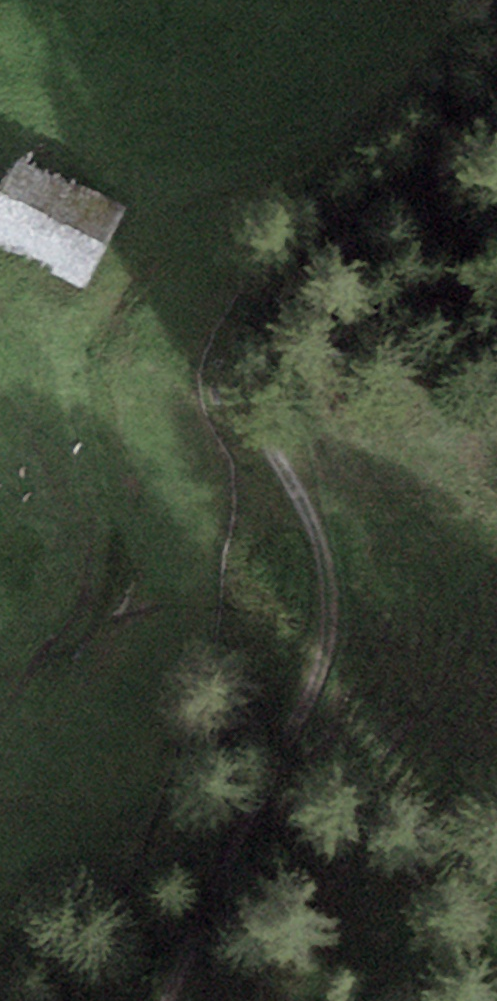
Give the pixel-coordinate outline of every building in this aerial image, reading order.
[(20,159),(0,197),(0,230),(79,272),(113,208),(20,159)]
